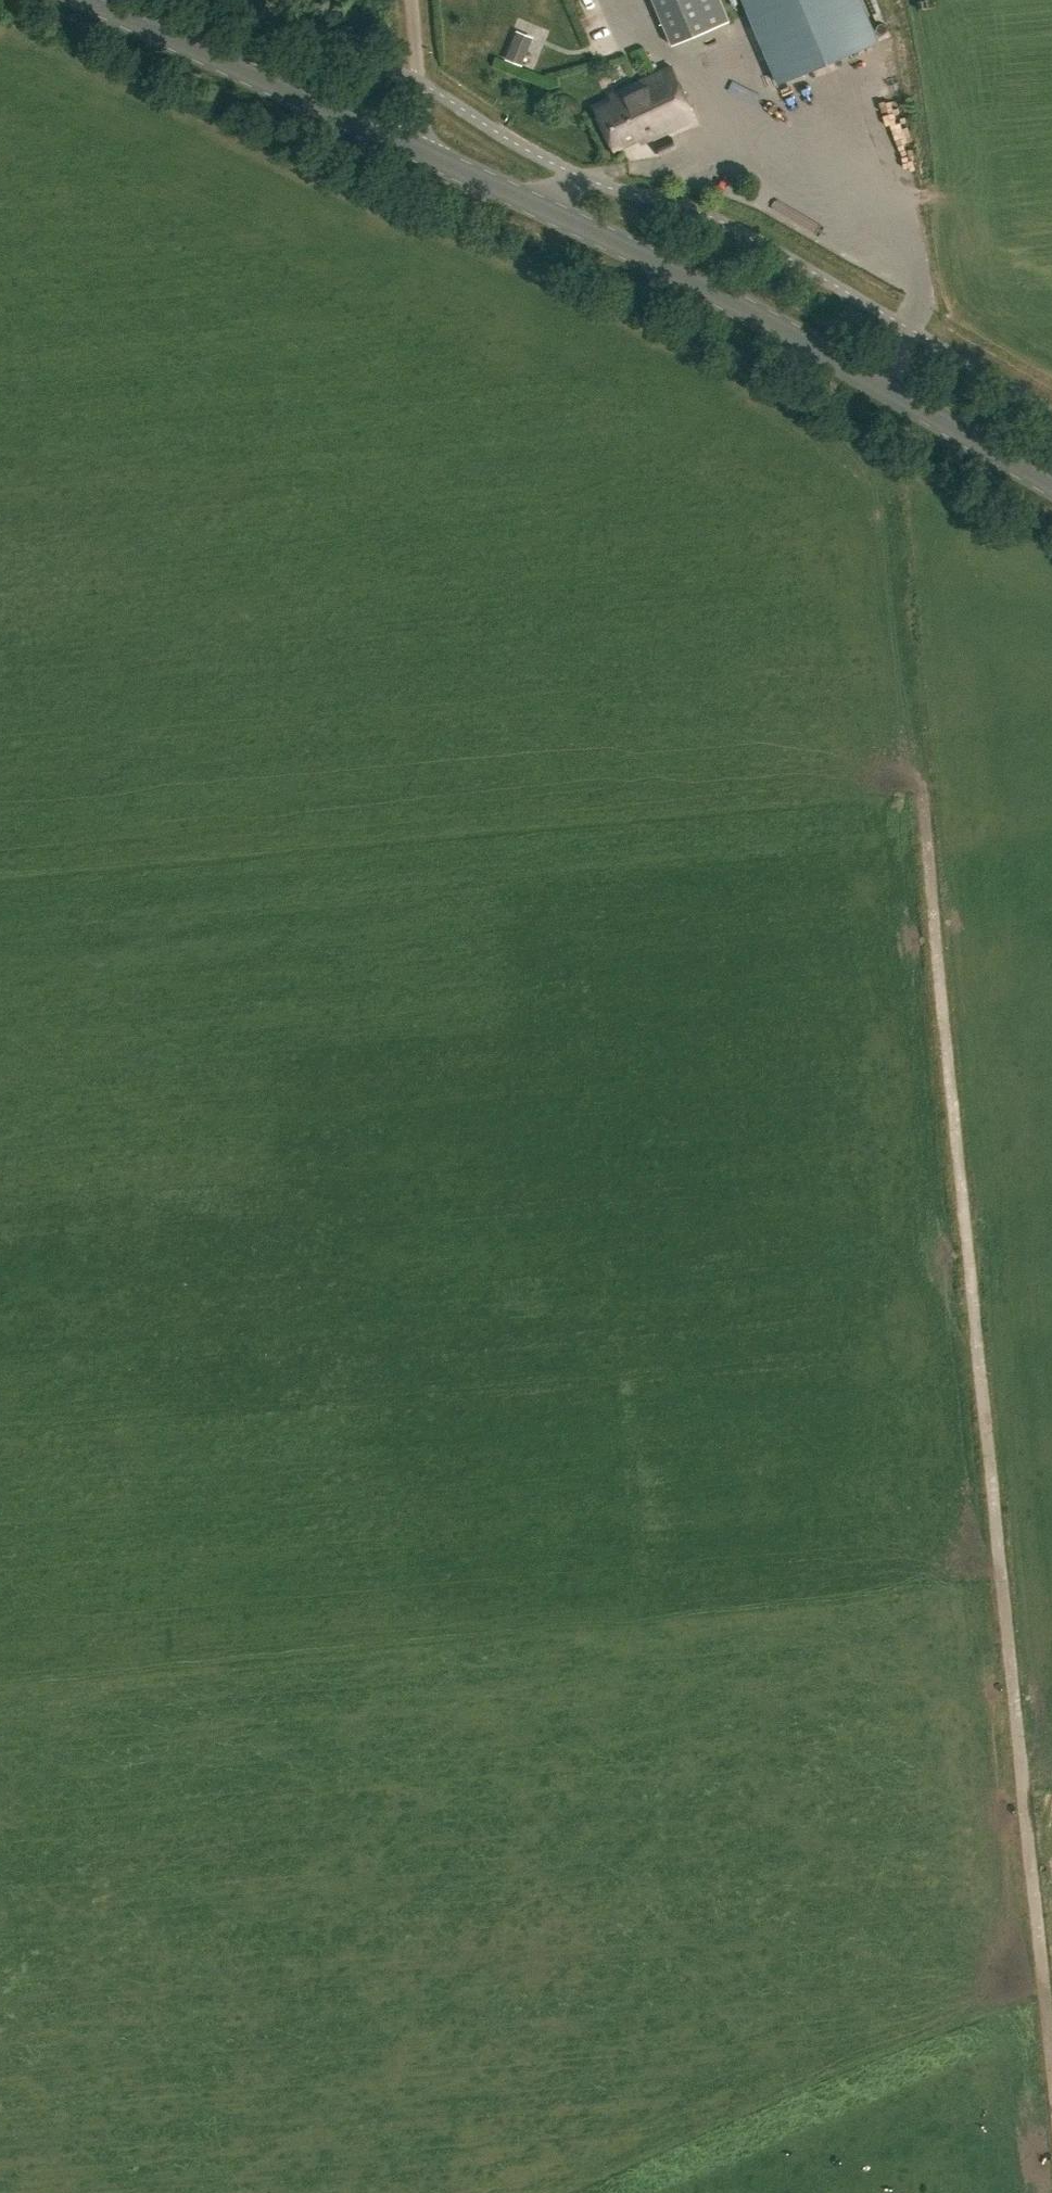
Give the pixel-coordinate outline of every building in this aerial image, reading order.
[(720,0),(654,0),(673,45),(729,22),(720,0)] [(779,84),(879,42),(861,0),(744,0),(779,84)] [(543,25),(556,14),(546,2),(533,13),(543,25)] [(523,66),(533,41),(515,33),(505,58),(523,66)] [(654,139),(698,119),(674,66),(611,95),(615,104),(598,111),(615,147),(639,136),(641,142),(653,137),(654,139)] [(673,138),(657,146),(661,156),(662,157),(678,150),(673,138)]
